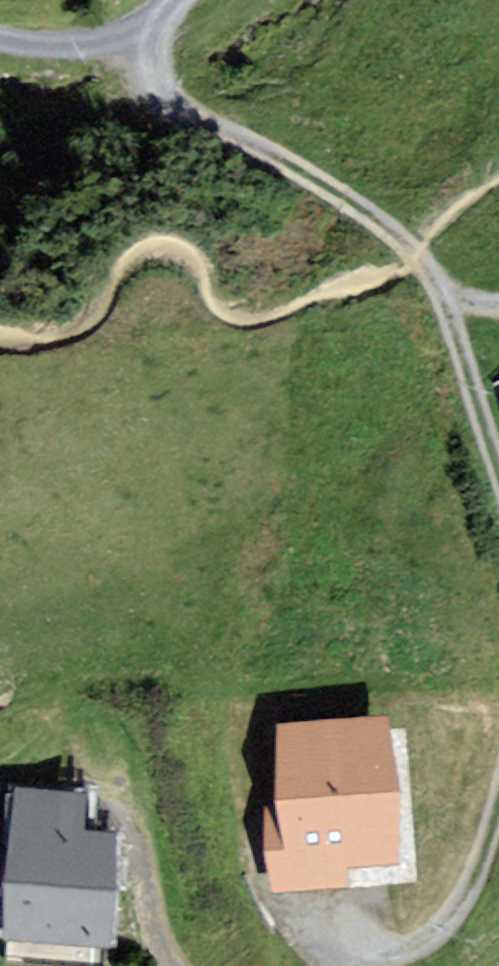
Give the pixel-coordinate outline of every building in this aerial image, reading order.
[(387,857),(384,718),(283,720),(285,822),(272,823),(273,884),(344,883),(343,858),(387,857)] [(111,947),(120,834),(85,831),(88,793),(16,788),(5,938),(111,947)]
